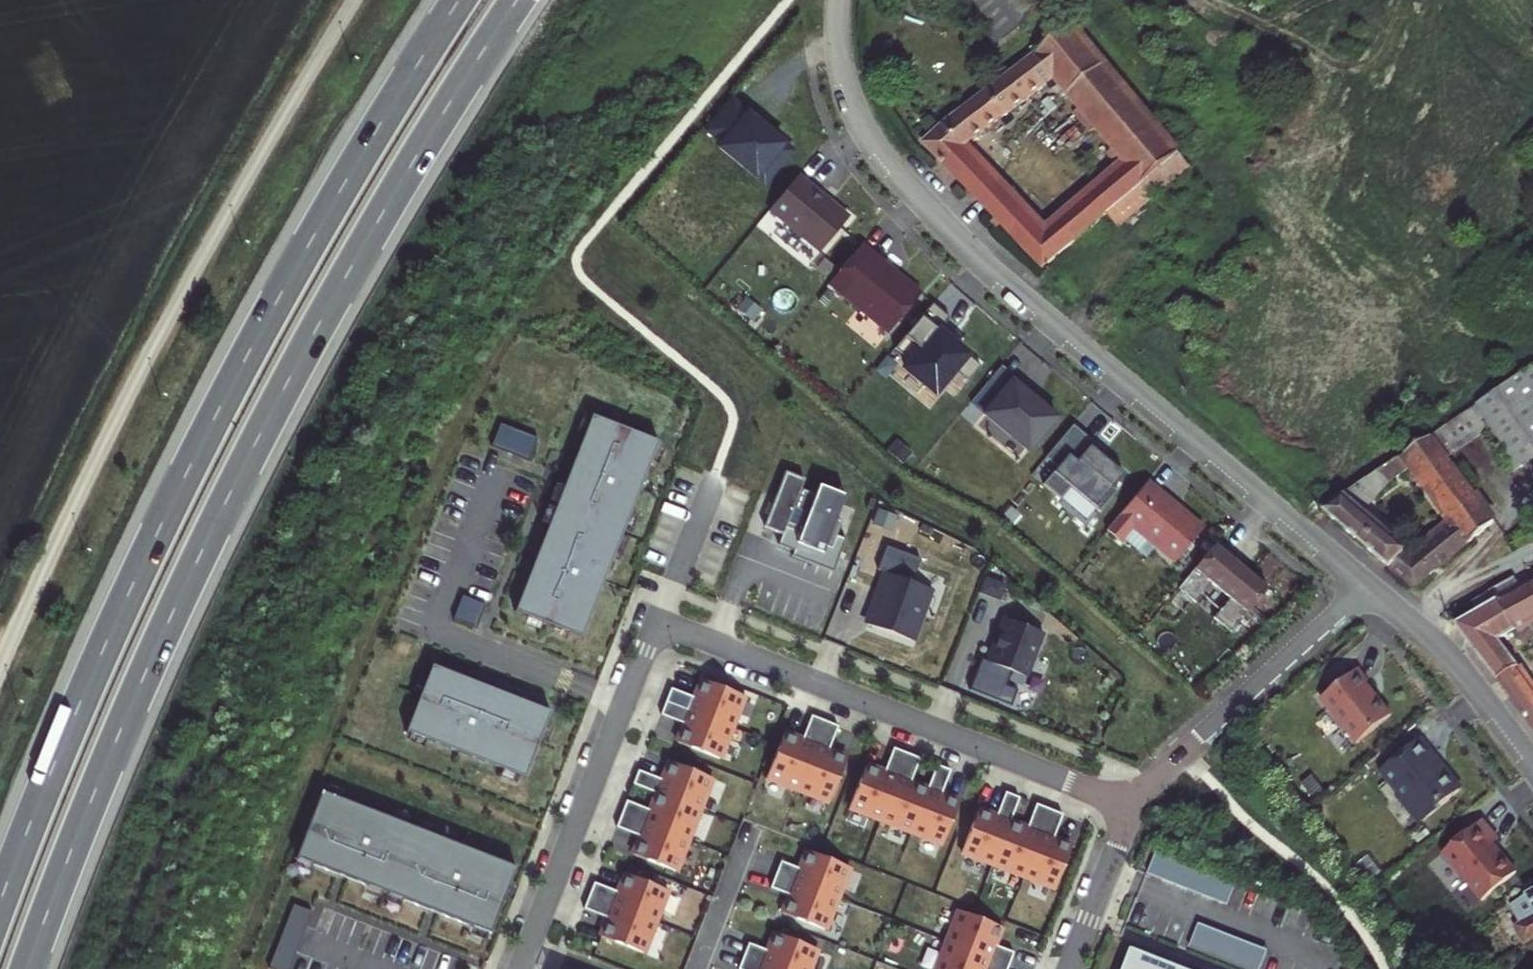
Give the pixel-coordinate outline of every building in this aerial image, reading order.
[(1000,40),(1025,22),(1009,0),(972,0),(1000,40)] [(1153,191),(1143,178),(1180,148),(1073,17),(922,136),(973,191),(997,171),(971,142),(1057,75),(1126,158),(1090,189),(1105,208),(1112,202),(1122,215),(1128,211),(1153,191)] [(756,120),(729,99),(706,129),(722,141),(718,147),(764,183),(788,152),(782,148),(786,143),(756,120)] [(1153,191),(1191,161),(1180,148),(1143,178),(1153,191)] [(988,206),(1011,187),(997,171),(973,191),(979,197),(988,206)] [(823,194),(800,174),(771,209),(822,252),(851,217),(823,194)] [(1072,203),(1046,226),(1011,187),(988,206),(998,217),(1039,260),(1087,222),(1072,203)] [(1087,222),(1105,208),(1090,189),(1072,203),(1087,222)] [(864,242),(831,282),(890,331),(923,292),(893,267),(864,242)] [(952,316),(935,301),(897,347),(912,360),(907,366),(938,391),(957,368),(971,380),(984,364),(957,342),(941,329),(946,323),(952,316)] [(953,329),(946,323),(941,329),(957,342),(962,336),(953,329)] [(1513,463),(1532,449),(1532,357),(1532,356),(1428,429),(1441,446),(1485,416),(1513,463)] [(1036,447),(1064,413),(1040,392),(1034,387),(1037,384),(1022,371),(991,408),(1036,447)] [(549,525),(515,612),(527,617),(542,623),(553,627),(568,633),(581,638),(615,553),(621,538),(624,529),(630,514),(650,462),(656,446),(658,441),(592,415),(590,419),(584,434),(563,488),(557,503),(555,510),(549,525)] [(584,434),(590,419),(583,416),(577,431),(584,434)] [(540,433),(503,419),(494,442),(531,457),(540,433)] [(1101,438),(1080,420),(1052,453),(1065,464),(1051,480),(1068,495),(1078,483),(1106,507),(1124,486),(1120,483),(1131,470),(1108,451),(1098,442),(1101,438)] [(1391,531),(1361,504),(1377,483),(1411,461),(1451,516),(1410,548),(1403,542),(1386,560),(1395,567),(1412,582),(1492,518),(1441,446),(1428,429),(1409,441),(1322,502),(1321,502),(1373,548),(1391,531)] [(1106,442),(1101,438),(1098,442),(1108,451),(1111,447),(1106,442)] [(663,449),(656,446),(650,462),(658,465),(663,449)] [(788,467),(766,522),(785,530),(788,523),(797,526),(803,529),(802,531),(834,543),(845,517),(831,511),(837,497),(803,484),(807,474),(788,467)] [(1138,523),(1181,559),(1211,524),(1190,507),(1184,508),(1181,505),(1179,503),(1182,500),(1155,477),(1113,526),(1126,537),(1138,523)] [(557,503),(563,488),(556,485),(550,500),(557,503)] [(549,525),(555,510),(547,507),(542,522),(549,525)] [(637,516),(630,514),(624,529),(631,531),(637,516)] [(1386,560),(1403,542),(1391,531),(1373,548),(1380,554),(1386,560)] [(1225,537),(1185,584),(1202,599),(1218,580),(1236,595),(1220,614),(1237,629),(1275,586),(1245,561),(1244,563),(1240,560),(1235,555),(1240,550),(1225,537)] [(628,541),(621,538),(615,553),(622,556),(628,541)] [(1498,638),(1532,615),(1532,573),(1518,581),(1516,578),(1512,571),(1470,596),(1476,605),(1454,619),(1493,671),(1497,677),(1517,664),(1498,638)] [(876,604),(868,625),(910,640),(929,589),(886,573),(878,594),(882,596),(880,600),(878,605),(876,604)] [(462,598),(453,622),(477,631),(486,607),(462,598)] [(539,630),(542,623),(527,617),(524,624),(539,630)] [(1044,634),(1003,618),(997,634),(1000,635),(994,650),(989,663),(982,660),(971,691),(1010,706),(1016,692),(1003,687),(1009,671),(1026,678),(1044,634)] [(566,640),(568,633),(553,627),(550,634),(566,640)] [(1504,685),(1509,691),(1528,679),(1517,664),(1497,677),(1504,685)] [(421,694),(406,732),(411,734),(426,740),(503,770),(518,776),(525,779),(540,740),(546,725),(551,712),(432,666),(427,679),(421,694)] [(1321,696),(1358,741),(1392,712),(1375,692),(1366,681),(1368,679),(1358,666),(1321,696)] [(421,694),(427,679),(420,676),(413,691),(421,694)] [(722,759),(747,696),(703,679),(698,693),(696,698),(673,689),(663,715),(686,724),(681,736),(679,742),(722,759)] [(1532,723),(1532,686),(1528,679),(1509,691),(1531,720),(1532,723)] [(784,733),(766,778),(829,803),(847,757),(836,753),(828,750),(837,726),(812,716),(802,740),(794,736),(784,733)] [(553,727),(546,725),(540,740),(547,743),(553,727)] [(426,740),(411,734),(408,741),(423,747),(426,740)] [(1398,791),(1421,819),(1460,787),(1443,766),(1442,768),(1438,763),(1432,756),(1436,752),(1421,735),(1384,766),(1402,788),(1398,791)] [(849,809),(942,846),(959,802),(948,798),(941,795),(950,772),(937,767),(928,790),(918,786),(910,783),(919,760),(893,750),(884,773),(874,769),(866,766),(849,809)] [(641,848),(637,856),(681,873),(717,780),(674,763),(670,774),(667,782),(643,772),(638,785),(662,795),(658,805),(655,812),(632,803),(622,829),(645,838),(641,848)] [(518,776),(503,770),(500,778),(516,783),(518,776)] [(329,789),(326,796),(341,802),(345,795),(329,789)] [(961,853),(1054,889),(1071,845),(1060,841),(1053,838),(1062,815),(1057,813),(1036,805),(1027,828),(1019,825),(1010,822),(1019,798),(1006,793),(997,817),(988,813),(978,810),(961,853)] [(404,899),(486,931),(511,869),(429,837),(414,831),(409,829),(393,823),(341,802),(326,796),(320,794),(295,856),(301,859),(317,865),(369,885),(384,891),(389,893),(404,899)] [(396,815),(393,823),(409,829),(412,821),(396,815)] [(1498,837),(1482,817),(1442,850),(1482,898),(1517,869),(1499,848),(1493,841),(1498,837)] [(416,823),(414,831),(429,837),(432,829),(416,823)] [(1148,875),(1228,907),(1238,882),(1158,850),(1148,875)] [(782,914),(825,931),(850,868),(807,851),(803,860),(799,870),(781,862),(771,888),(789,895),(786,904),(782,914)] [(317,865),(301,859),(298,866),(314,872),(317,865)] [(604,938),(648,955),(672,892),(629,875),(624,888),(622,894),(598,885),(588,910),(612,919),(608,929),(604,938)] [(384,891),(369,885),(366,893),(381,899),(384,891)] [(1523,897),(1530,907),(1517,916),(1522,923),(1532,916),(1532,890),(1523,897)] [(404,899),(389,893),(386,901),(402,907),(404,899)] [(1530,907),(1523,897),(1511,904),(1516,913),(1517,916),(1530,907)] [(294,902),(269,965),(280,968),(287,968),(310,908),(294,902)] [(959,911),(936,968),(1007,968),(1013,953),(995,946),(998,938),(1002,928),(959,911)] [(1526,945),(1532,940),(1532,916),(1522,923),(1516,927),(1526,945)] [(1189,948),(1241,968),(1261,968),(1269,951),(1199,924),(1189,948)] [(818,950),(775,933),(771,941),(767,951),(749,944),(739,968),(810,968),(818,950)] [(1133,951),(1126,968),(1179,968),(1133,951)]
